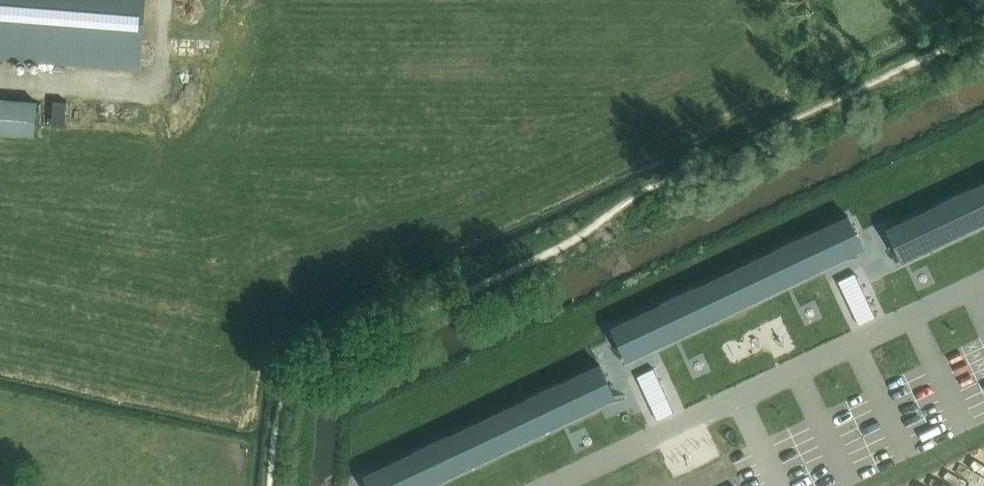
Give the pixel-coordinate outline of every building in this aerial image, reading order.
[(138,68),(144,0),(0,0),(0,57),(138,68)] [(37,102),(0,99),(0,132),(34,134),(37,102)] [(66,102),(53,101),(51,126),(64,127),(66,102)] [(965,191),(979,221),(983,218),(983,182),(965,191)] [(979,221),(965,191),(926,209),(940,239),(979,221)] [(940,239),(926,209),(886,228),(895,247),(900,258),(940,239)] [(847,215),(807,234),(821,264),(861,245),(847,215)] [(821,264),(807,234),(768,252),(782,283),(821,264)] [(782,283),(768,252),(729,271),(743,301),(782,283)] [(729,271),(690,289),(704,319),(743,301),(729,271)] [(837,280),(858,324),(875,316),(854,272),(837,280)] [(704,319),(690,289),(651,307),(665,338),(704,319)] [(665,338),(651,307),(612,326),(626,356),(665,338)] [(599,364),(559,383),(574,413),(613,394),(599,364)] [(635,376),(656,419),(672,412),(652,368),(635,376)] [(559,383),(520,401),(535,431),(574,413),(559,383)] [(520,401),(481,419),(496,449),(535,431),(520,401)] [(481,419),(442,438),(457,468),(496,449),(481,419)] [(404,456),(418,485),(457,468),(442,438),(404,456)] [(963,483),(982,474),(972,453),(953,461),(963,483)] [(404,456),(364,475),(369,485),(418,485),(404,456)]
